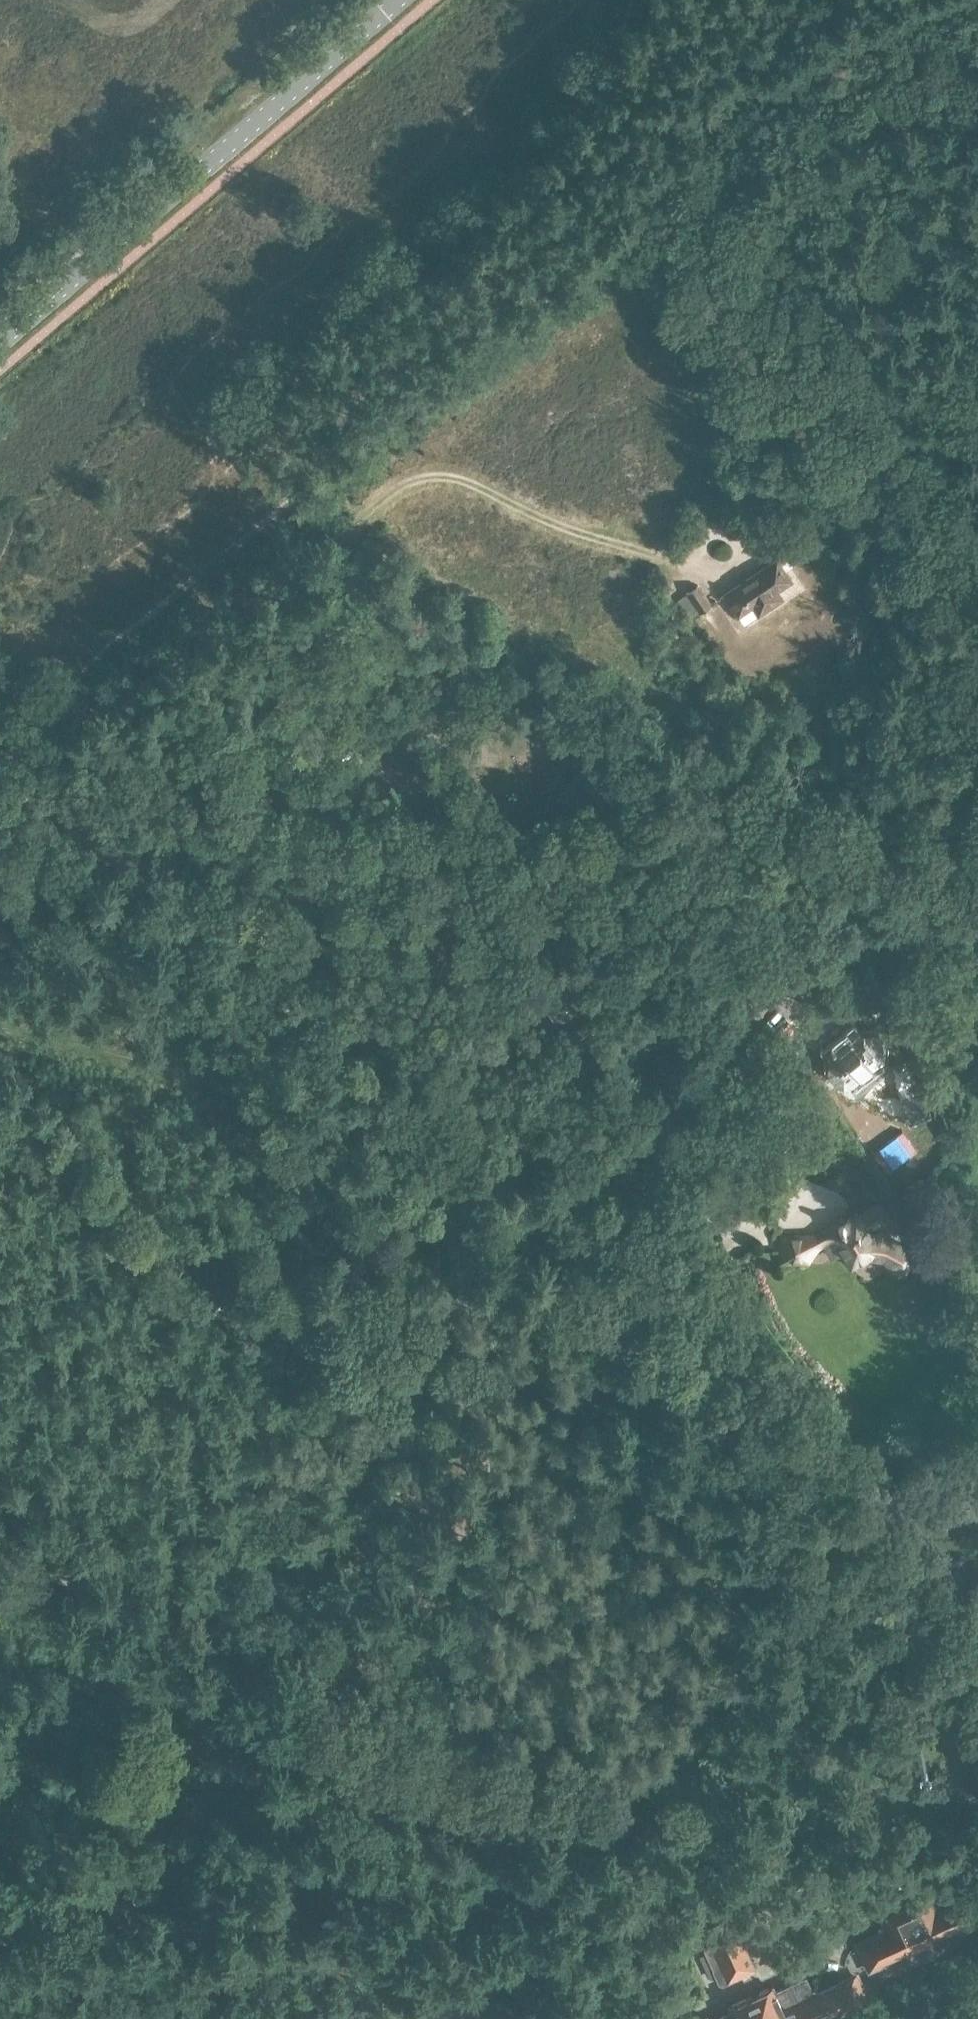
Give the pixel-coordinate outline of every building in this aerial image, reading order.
[(842,499),(835,485),(822,491),(828,505),(842,499)] [(831,549),(824,539),(817,544),(824,554),(831,549)] [(810,554),(801,541),(784,552),(794,566),(810,554)] [(792,579),(778,558),(724,594),(738,615),(754,605),(760,613),(783,597),(777,589),(792,579)] [(699,613),(713,603),(699,584),(685,593),(686,594),(677,599),(688,615),(682,619),(689,629),(697,624),(690,614),(696,610),(699,613)] [(827,1072),(835,1083),(847,1084),(852,1090),(886,1061),(911,1121),(929,1113),(902,1052),(886,1059),(882,1055),(884,1044),(876,1033),(861,1032),(857,1026),(825,1054),(828,1059),(827,1072)] [(841,1218),(814,1235),(781,1236),(782,1263),(808,1262),(808,1249),(818,1248),(829,1241),(838,1255),(843,1252),(852,1266),(871,1254),(905,1273),(917,1252),(891,1237),(884,1227),(894,1220),(882,1202),(860,1215),(857,1213),(846,1220),(841,1218)] [(873,1453),(878,1450),(879,1445),(877,1438),(872,1435),(865,1438),(862,1443),(864,1450),(869,1453),(873,1453)] [(882,1933),(866,1940),(857,1944),(868,1968),(977,1918),(967,1893),(942,1905),(940,1900),(934,1903),(930,1893),(880,1916),(884,1925),(879,1927),(882,1933)] [(741,1937),(730,1912),(702,1924),(713,1949),(706,1952),(720,1983),(723,1984),(756,1969),(746,1947),(750,1945),(746,1935),(741,1937)] [(866,2001),(854,1975),(813,1993),(806,1976),(775,1990),(773,1985),(729,2005),(731,2010),(712,2018),(827,2018),(866,2001)]
